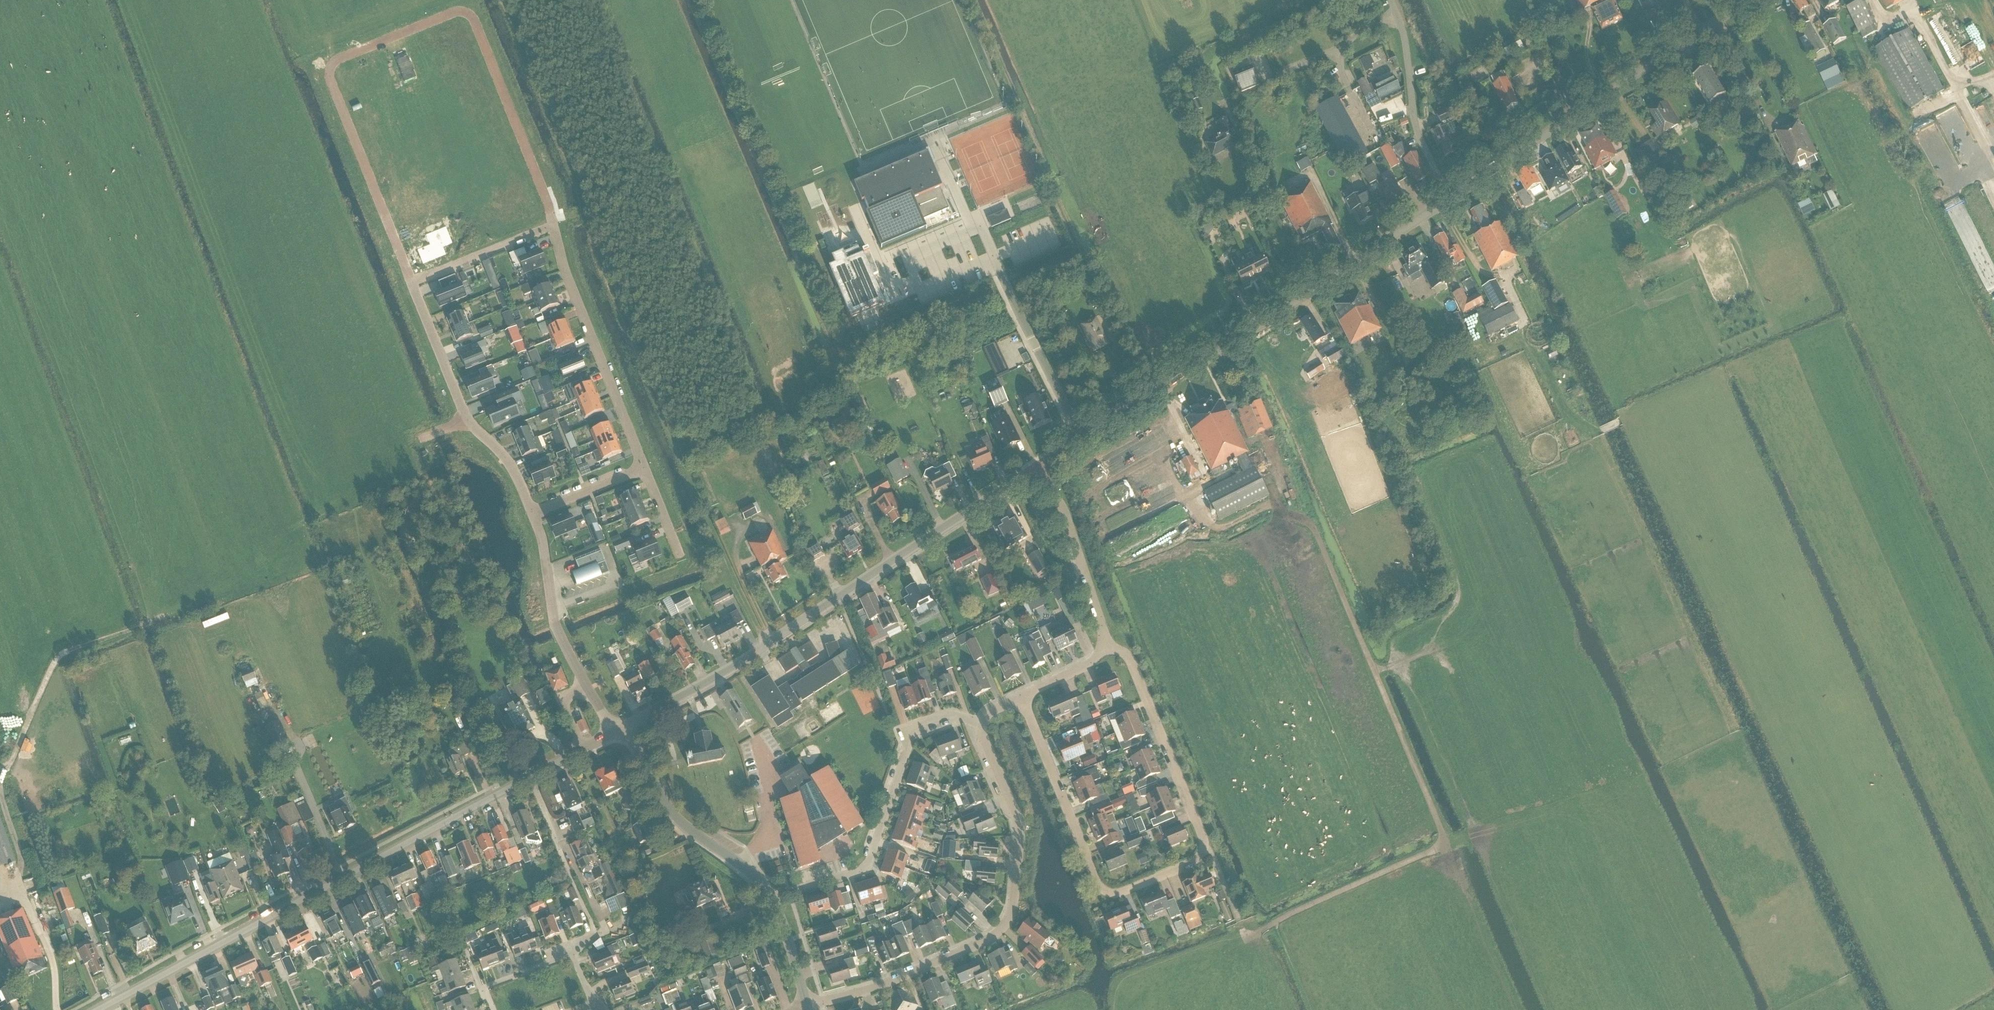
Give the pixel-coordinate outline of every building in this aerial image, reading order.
[(1623,20),(1613,0),(1577,0),(1582,11),(1591,7),(1593,9),(1592,9),(1603,30),(1623,20)] [(1816,15),(1811,6),(1809,7),(1805,0),(1793,0),(1800,12),(1803,10),(1808,19),(1816,15)] [(1839,2),(1838,0),(1819,0),(1825,10),(1839,2)] [(1863,0),(1847,8),(1859,33),(1860,32),(1864,39),(1875,34),(1871,27),(1875,25),(1863,0)] [(1887,9),(1903,0),(1882,0),(1887,9)] [(1565,24),(1574,19),(1571,14),(1562,18),(1565,24)] [(1834,46),(1846,39),(1836,20),(1824,26),(1834,46)] [(1817,55),(1825,50),(1809,22),(1801,27),(1817,55)] [(1946,23),(1941,27),(1948,37),(1950,36),(1954,41),(1957,39),(1946,23)] [(1908,110),(1944,90),(1909,29),(1874,49),(1908,110)] [(1360,61),(1363,69),(1372,65),(1374,64),(1371,56),(1360,61)] [(1834,60),(1818,68),(1825,82),(1840,74),(1834,60)] [(1247,76),(1236,81),(1240,92),(1258,85),(1251,68),(1244,71),(1247,76)] [(1726,106),(1727,100),(1725,97),(1727,96),(1709,68),(1693,77),(1713,108),(1714,107),(1715,107),(1720,109),(1726,106)] [(1379,99),(1380,101),(1381,102),(1383,102),(1385,102),(1387,102),(1391,100),(1390,98),(1389,98),(1388,95),(1399,89),(1393,78),(1386,81),(1384,76),(1380,78),(1382,83),(1373,87),(1379,99)] [(1514,94),(1507,78),(1494,85),(1502,101),(1503,100),(1508,109),(1518,104),(1513,95),(1514,94)] [(1365,79),(1358,83),(1365,97),(1372,93),(1367,84),(1365,79)] [(1439,105),(1447,101),(1442,91),(1435,95),(1439,105)] [(1355,158),(1358,163),(1361,161),(1359,157),(1367,152),(1337,98),(1315,110),(1344,164),(1355,158)] [(1190,102),(1194,113),(1203,109),(1198,99),(1190,102)] [(1658,138),(1680,124),(1666,102),(1650,112),(1658,125),(1652,128),(1658,138)] [(1446,136),(1455,132),(1455,130),(1452,122),(1446,110),(1436,114),(1441,124),(1441,123),(1443,126),(1430,132),(1435,142),(1438,141),(1445,156),(1454,152),(1446,136)] [(1698,116),(1691,122),(1695,127),(1702,121),(1698,116)] [(1239,142),(1228,119),(1217,124),(1220,131),(1215,133),(1217,139),(1209,143),(1209,142),(1207,143),(1212,155),(1223,150),(1223,149),(1239,142)] [(1776,133),(1792,166),(1794,169),(1799,167),(1797,163),(1816,154),(1804,127),(1802,127),(1799,121),(1776,132),(1776,133)] [(1611,159),(1617,155),(1608,137),(1604,139),(1597,126),(1581,134),(1588,147),(1585,149),(1596,169),(1612,160),(1611,159)] [(1650,159),(1660,153),(1652,141),(1642,147),(1650,159)] [(1394,147),(1400,158),(1408,153),(1402,143),(1394,147)] [(1575,153),(1571,155),(1566,145),(1556,151),(1563,165),(1564,165),(1569,173),(1582,166),(1575,153)] [(1382,153),(1389,164),(1397,160),(1390,148),(1382,153)] [(920,156),(854,184),(862,202),(865,201),(869,212),(866,213),(882,249),(927,230),(923,220),(949,209),(942,193),(934,174),(936,173),(928,153),(920,156)] [(1404,160),(1411,173),(1412,173),(1418,182),(1426,177),(1422,170),(1423,170),(1419,163),(1420,162),(1415,153),(1404,160)] [(1556,189),(1569,182),(1560,165),(1559,166),(1553,154),(1544,159),(1550,171),(1542,175),(1550,191),(1556,188),(1556,189)] [(1312,167),(1307,158),(1302,160),(1306,169),(1312,167)] [(1388,204),(1402,197),(1392,179),(1384,184),(1381,179),(1381,178),(1373,164),(1362,171),(1369,185),(1376,181),(1379,186),(1388,204)] [(1519,175),(1528,191),(1541,184),(1532,168),(1519,175)] [(1332,251),(1340,246),(1330,226),(1332,225),(1310,182),(1308,183),(1307,181),(1305,182),(1306,184),(1287,194),(1288,196),(1280,200),(1301,241),(1321,231),(1332,251)] [(1361,222),(1372,216),(1368,208),(1376,204),(1368,189),(1360,193),(1346,201),(1351,211),(1354,209),(1361,222)] [(1534,204),(1526,190),(1518,195),(1526,208),(1534,204)] [(1828,206),(1838,202),(1833,190),(1823,195),(1828,206)] [(1626,214),(1614,191),(1605,196),(1617,218),(1626,214)] [(1804,214),(1814,209),(1810,199),(1799,204),(1804,214)] [(1694,207),(1690,201),(1681,206),(1685,212),(1694,207)] [(1482,206),(1471,212),(1473,217),(1473,219),(1474,222),(1476,223),(1478,227),(1475,228),(1478,233),(1473,236),(1491,271),(1511,261),(1511,260),(1518,256),(1501,222),(1492,226),(1482,206)] [(992,228),(1011,220),(1007,210),(988,218),(992,228)] [(426,235),(430,244),(417,250),(423,264),(447,255),(444,248),(453,244),(446,226),(426,235)] [(1446,261),(1453,257),(1457,264),(1465,260),(1457,245),(1452,248),(1443,233),(1434,239),(1446,261)] [(822,250),(827,247),(824,240),(819,242),(822,250)] [(835,265),(829,268),(850,318),(862,313),(870,310),(867,303),(881,297),(869,268),(874,266),(866,247),(860,250),(857,243),(841,250),(842,253),(832,258),(835,265)] [(1430,265),(1420,246),(1402,256),(1407,265),(1404,267),(1409,277),(1422,270),(1432,289),(1444,282),(1434,263),(1430,265)] [(1245,257),(1256,278),(1269,271),(1261,255),(1257,248),(1252,251),(1252,253),(1245,257)] [(521,265),(525,274),(546,265),(540,250),(527,256),(524,249),(509,255),(515,267),(521,265)] [(1236,259),(1231,261),(1235,268),(1234,268),(1243,284),(1251,280),(1256,278),(1245,257),(1241,250),(1234,254),(1236,259)] [(489,260),(482,263),(485,269),(492,267),(489,260)] [(442,290),(435,293),(440,307),(466,297),(461,283),(459,284),(455,275),(439,282),(442,290)] [(510,291),(506,279),(500,282),(504,294),(510,291)] [(551,285),(545,287),(542,279),(521,287),(525,295),(532,292),(536,303),(555,295),(551,285)] [(498,281),(491,283),(493,290),(500,287),(498,281)] [(1507,303),(1495,281),(1482,288),(1494,310),(1507,303)] [(1463,314),(1483,303),(1478,294),(1467,300),(1462,289),(1452,295),(1463,314)] [(503,292),(497,294),(500,301),(506,298),(503,292)] [(1359,293),(1334,306),(1337,312),(1335,313),(1350,344),(1381,329),(1369,306),(1370,306),(1369,306),(1367,307),(1359,293)] [(559,306),(555,295),(536,303),(539,309),(533,311),(535,316),(542,313),(541,313),(559,306)] [(1488,336),(1518,321),(1510,305),(1480,319),(1488,336)] [(452,330),(469,324),(464,312),(447,319),(452,330)] [(1457,312),(1450,315),(1452,321),(1459,318),(1457,312)] [(1314,343),(1325,337),(1311,315),(1300,321),(1314,343)] [(514,318),(505,322),(508,328),(516,325),(514,318)] [(1108,345),(1096,318),(1080,325),(1093,352),(1108,345)] [(521,320),(516,322),(519,330),(524,328),(521,320)] [(552,339),(571,332),(567,321),(553,327),(551,321),(539,326),(543,336),(550,333),(552,339)] [(862,329),(864,334),(883,327),(880,322),(880,321),(862,329)] [(473,336),(469,324),(452,330),(457,342),(473,336)] [(482,337),(494,333),(491,325),(479,330),(482,337)] [(517,327),(507,331),(513,345),(523,341),(517,327)] [(571,332),(552,339),(556,349),(575,342),(571,332)] [(1018,332),(1003,339),(1008,349),(1023,342),(1018,332)] [(474,352),(461,357),(467,370),(485,362),(481,351),(488,347),(486,341),(471,346),(474,352)] [(992,369),(1003,363),(994,345),(984,351),(992,369)] [(1324,360),(1326,359),(1330,364),(1344,356),(1338,347),(1332,352),(1329,347),(1320,353),(1324,360)] [(1397,352),(1406,369),(1415,364),(1406,347),(1397,352)] [(1555,349),(1547,353),(1549,358),(1557,355),(1555,349)] [(524,353),(518,355),(526,380),(533,377),(524,353)] [(559,367),(564,380),(586,371),(581,358),(575,360),(572,354),(557,360),(560,366),(559,367)] [(1027,354),(1021,357),(1025,364),(1030,361),(1027,354)] [(539,357),(531,360),(534,367),(542,364),(539,357)] [(1309,379),(1325,369),(1320,362),(1305,373),(1309,379)] [(479,371),(482,378),(467,384),(473,398),(495,389),(491,379),(497,377),(492,366),(479,371)] [(545,393),(555,389),(549,375),(539,379),(545,393)] [(538,381),(532,383),(536,393),(542,391),(538,381)] [(596,392),(592,383),(574,390),(578,400),(596,392)] [(1000,386),(987,392),(995,408),(1007,402),(1000,386)] [(490,400),(494,409),(483,414),(489,429),(515,418),(510,404),(517,401),(513,391),(490,400)] [(600,402),(596,392),(578,400),(581,409),(600,402)] [(1023,406),(1020,407),(1023,415),(1027,413),(1033,427),(1050,420),(1039,396),(1039,397),(1030,400),(1023,404),(1023,406)] [(854,417),(846,398),(836,403),(844,421),(854,417)] [(866,410),(861,398),(852,401),(857,414),(866,410)] [(1211,471),(1238,457),(1245,471),(1205,492),(1219,521),(1269,496),(1254,467),(1247,453),(1248,452),(1222,400),(1213,405),(1210,399),(1190,409),(1193,415),(1185,419),(1211,471)] [(975,420),(980,417),(973,401),(962,406),(965,412),(971,410),(975,420)] [(1248,439),(1272,429),(1260,401),(1236,411),(1248,439)] [(600,402),(581,409),(585,419),(604,411),(600,402)] [(843,420),(840,414),(830,419),(833,425),(843,420)] [(1020,439),(1009,414),(994,421),(995,424),(993,424),(997,434),(999,433),(1003,442),(1010,439),(1012,443),(1020,439)] [(565,435),(571,433),(566,422),(561,424),(565,435)] [(595,441),(614,433),(610,424),(591,431),(595,441)] [(530,428),(513,434),(518,446),(534,439),(530,428)] [(579,447),(573,432),(565,435),(571,450),(579,447)] [(614,433),(595,441),(599,450),(618,443),(614,433)] [(976,452),(967,456),(974,471),(992,463),(989,456),(995,453),(988,437),(982,439),(984,442),(973,447),(976,452)] [(534,439),(518,446),(523,457),(536,452),(538,456),(544,453),(538,438),(534,439)] [(618,443),(599,450),(601,456),(596,458),(598,463),(604,460),(622,453),(618,443)] [(565,448),(556,452),(559,460),(568,456),(565,448)] [(577,448),(571,451),(574,457),(580,455),(577,448)] [(806,454),(806,455),(804,450),(797,453),(799,458),(798,458),(803,470),(811,466),(806,454)] [(1181,461),(1187,472),(1191,481),(1200,476),(1191,457),(1181,461)] [(909,476),(901,459),(887,467),(896,484),(909,476)] [(929,479),(935,492),(952,484),(949,480),(956,477),(949,463),(936,470),(932,469),(926,472),(925,477),(929,479)] [(550,464),(530,471),(536,486),(544,483),(544,484),(551,481),(550,480),(555,478),(550,464)] [(876,496),(890,488),(885,479),(871,487),(876,496)] [(619,499),(623,509),(641,501),(637,492),(619,499)] [(893,523),(902,518),(897,510),(900,508),(892,493),(876,503),(884,517),(888,515),(893,523)] [(627,519),(645,511),(641,501),(623,509),(627,519)] [(741,511),(745,520),(757,514),(753,505),(741,511)] [(649,521),(645,511),(627,519),(631,528),(649,521)] [(848,558),(864,549),(855,534),(854,534),(852,531),(860,526),(853,513),(841,520),(845,527),(840,530),(845,539),(839,543),(848,558)] [(559,520),(551,524),(556,537),(577,529),(571,516),(565,518),(564,517),(559,519),(559,520)] [(1006,550),(1013,546),(1027,538),(1015,517),(1014,517),(994,529),(1006,550)] [(721,536),(732,531),(726,518),(715,522),(721,536)] [(787,559),(781,546),(773,530),(749,543),(761,567),(765,565),(766,567),(763,568),(765,572),(768,577),(770,576),(773,583),(775,582),(776,583),(779,582),(779,581),(787,577),(780,564),(779,564),(779,563),(787,559)] [(600,532),(593,535),(596,543),(604,540),(600,532)] [(619,535),(609,540),(611,545),(622,541),(619,535)] [(634,537),(624,541),(627,548),(637,544),(634,537)] [(655,540),(634,548),(640,564),(650,560),(649,559),(661,554),(655,540)] [(814,561),(824,555),(817,544),(807,550),(814,561)] [(966,552),(950,560),(953,565),(952,566),(954,569),(955,569),(956,571),(962,568),(964,571),(979,563),(978,562),(981,560),(975,547),(966,552)] [(610,573),(605,562),(601,552),(576,561),(580,572),(573,574),(578,585),(601,576),(610,573)] [(1039,552),(1033,555),(1042,572),(1048,568),(1039,552)] [(1000,591),(993,575),(981,580),(989,596),(1000,591)] [(911,612),(916,610),(919,616),(938,606),(929,590),(921,595),(916,585),(906,590),(909,596),(904,599),(911,612)] [(1060,588),(1053,592),(1058,601),(1064,598),(1061,591),(1060,588)] [(693,606),(685,592),(671,600),(679,613),(693,606)] [(716,605),(730,597),(727,592),(713,600),(716,605)] [(883,611),(875,594),(860,601),(869,620),(877,617),(883,629),(898,622),(891,607),(883,611)] [(1064,598),(1058,601),(1065,617),(1072,614),(1065,599),(1064,598)] [(1034,601),(1027,604),(1028,606),(1031,612),(1038,608),(1035,602),(1034,601)] [(723,626),(732,643),(742,638),(735,626),(743,621),(737,610),(729,615),(732,621),(723,626)] [(1060,630),(1068,647),(1078,642),(1070,625),(1067,619),(1062,621),(1065,627),(1060,630)] [(1060,630),(1055,632),(1050,624),(1039,629),(1046,642),(1052,639),(1058,651),(1068,647),(1060,630)] [(716,636),(722,649),(732,643),(723,626),(714,632),(710,625),(702,630),(707,641),(716,636)] [(655,642),(662,638),(657,630),(650,634),(655,642)] [(952,631),(940,637),(944,644),(955,638),(952,631)] [(1037,647),(1044,644),(1038,632),(1031,635),(1035,643),(1023,648),(1033,668),(1045,662),(1037,647)] [(920,645),(927,641),(923,633),(916,636),(920,645)] [(1008,658),(998,662),(1007,681),(1021,674),(1011,652),(1016,650),(1009,635),(999,639),(1006,654),(1008,658)] [(677,653),(675,654),(681,663),(685,670),(694,664),(690,658),(691,658),(685,649),(687,647),(682,638),(672,644),(677,653)] [(984,657),(975,639),(966,644),(975,662),(984,657)] [(766,674),(750,685),(752,689),(772,720),(773,720),(778,728),(793,718),(789,713),(802,705),(801,704),(802,703),(801,702),(813,694),(814,695),(815,694),(814,693),(826,686),(827,687),(828,686),(827,685),(839,677),(858,665),(850,652),(841,657),(837,642),(830,645),(830,643),(828,644),(829,645),(826,646),(830,658),(819,665),(818,664),(811,668),(807,662),(819,655),(811,642),(798,650),(799,652),(793,656),(790,653),(777,661),(786,674),(798,666),(803,673),(798,676),(799,678),(793,682),(791,680),(776,690),(769,678),(768,679),(766,674)] [(882,670),(895,665),(893,658),(887,660),(885,655),(878,657),(882,670)] [(947,671),(953,668),(949,655),(942,658),(947,671)] [(620,674),(624,672),(618,660),(614,663),(612,659),(606,662),(614,678),(620,675),(620,674)] [(645,680),(655,675),(648,662),(639,667),(641,671),(638,672),(624,679),(637,704),(652,697),(643,681),(645,680)] [(974,696),(990,689),(990,688),(989,689),(983,677),(984,677),(980,666),(964,674),(974,696)] [(918,703),(930,699),(926,686),(932,684),(926,668),(918,671),(920,677),(917,678),(919,684),(912,686),(918,703)] [(244,682),(256,678),(253,669),(241,674),(244,682)] [(554,690),(567,685),(560,670),(546,676),(548,681),(550,681),(554,690)] [(885,674),(889,687),(895,685),(891,672),(885,674)] [(1098,687),(1092,690),(1097,703),(1106,700),(1105,695),(1120,689),(1114,675),(1096,682),(1098,687)] [(943,697),(956,693),(950,676),(938,680),(943,697)] [(514,738),(535,728),(535,727),(521,701),(520,699),(529,694),(522,680),(512,685),(514,689),(509,691),(515,704),(500,711),(513,738),(514,738)] [(910,684),(897,688),(905,710),(917,706),(910,684)] [(721,698),(739,728),(751,721),(733,690),(721,698)] [(255,694),(262,708),(268,705),(262,691),(255,694)] [(1086,705),(1078,709),(1072,694),(1048,704),(1054,719),(1070,712),(1073,717),(1080,714),(1081,717),(1084,724),(1092,720),(1086,705)] [(1126,709),(1108,716),(1110,721),(1116,720),(1121,731),(1140,723),(1135,712),(1128,715),(1126,709)] [(1081,717),(1075,720),(1078,726),(1084,724),(1081,717)] [(265,728),(279,757),(283,755),(283,756),(294,751),(279,721),(265,728)] [(582,722),(577,724),(581,734),(585,732),(586,732),(582,722)] [(1081,737),(1096,731),(1093,722),(1078,728),(1081,737)] [(1144,735),(1140,723),(1121,731),(1125,742),(1120,744),(1123,750),(1140,743),(1138,738),(1144,735)] [(725,755),(724,750),(725,750),(724,749),(720,747),(720,746),(719,746),(713,747),(710,733),(710,732),(706,730),(705,729),(705,730),(698,731),(697,731),(695,736),(694,736),(697,750),(697,751),(691,752),(690,752),(686,753),(685,753),(688,767),(689,766),(693,766),(694,766),(694,765),(722,760),(722,759),(725,755)] [(956,733),(945,737),(953,760),(957,758),(955,753),(962,750),(956,733)] [(950,761),(953,760),(945,737),(934,741),(940,758),(948,755),(950,761)] [(1061,741),(1063,745),(1058,746),(1065,761),(1082,754),(1076,739),(1073,740),(1072,737),(1061,741)] [(459,747),(456,749),(459,756),(461,759),(471,754),(466,743),(459,747)] [(1155,761),(1151,750),(1144,753),(1142,747),(1130,752),(1133,758),(1131,758),(1136,769),(1155,761)] [(460,773),(465,771),(461,763),(462,762),(461,759),(459,756),(456,749),(449,752),(452,759),(447,761),(454,776),(456,776),(457,776),(460,775),(460,773)] [(1082,766),(1093,762),(1090,754),(1079,759),(1082,766)] [(1136,769),(1140,780),(1136,785),(1138,790),(1156,783),(1153,776),(1160,773),(1155,761),(1136,769)] [(934,781),(935,778),(929,776),(932,769),(914,763),(910,773),(934,781)] [(795,861),(798,869),(819,863),(819,864),(819,863),(815,850),(845,832),(847,834),(847,833),(862,824),(828,769),(813,779),(812,777),(811,777),(812,779),(809,781),(798,765),(779,776),(790,794),(793,792),(796,797),(782,802),(794,842),(790,843),(793,852),(791,852),(791,853),(793,852),(795,860),(793,861),(795,861)] [(1100,779),(1096,768),(1085,772),(1087,778),(1074,783),(1078,794),(1095,787),(1093,782),(1100,779)] [(606,797),(622,789),(618,780),(613,769),(607,772),(606,770),(595,775),(604,793),(606,797)] [(910,773),(907,784),(924,790),(927,783),(932,785),(934,781),(910,773)] [(569,780),(558,785),(562,793),(560,794),(567,810),(569,810),(571,814),(582,809),(580,805),(582,804),(575,788),(573,788),(569,780)] [(953,797),(959,795),(961,800),(980,792),(976,782),(952,792),(953,797)] [(1171,799),(1166,788),(1159,791),(1156,784),(1139,791),(1141,797),(1147,796),(1152,807),(1171,799)] [(628,796),(633,793),(629,786),(624,788),(628,796)] [(1078,794),(1082,804),(1096,799),(1098,804),(1109,800),(1107,794),(1099,797),(1095,787),(1078,794)] [(961,800),(964,805),(958,807),(960,812),(984,802),(980,792),(961,800)] [(1132,794),(1125,797),(1127,803),(1135,800),(1132,794)] [(923,813),(925,808),(929,809),(930,803),(907,795),(903,806),(923,813)] [(213,802),(220,813),(226,809),(220,798),(213,802)] [(295,803),(299,810),(308,806),(304,798),(295,803)] [(352,811),(346,798),(336,804),(336,806),(334,807),(333,805),(328,808),(332,815),(329,817),(336,832),(346,828),(347,829),(355,825),(349,813),(352,811)] [(745,812),(754,810),(751,799),(743,801),(745,812)] [(1175,811),(1171,799),(1152,807),(1156,819),(1151,821),(1153,827),(1171,820),(1168,813),(1175,811)] [(1099,808),(1102,814),(1113,809),(1110,803),(1099,808)] [(284,810),(292,826),(298,823),(303,821),(295,804),(284,810)] [(923,813),(903,806),(899,818),(923,826),(925,820),(921,819),(923,813)] [(1093,819),(1089,821),(1093,831),(1110,824),(1106,814),(1102,815),(1100,810),(1090,814),(1093,819)] [(536,833),(527,811),(514,816),(523,839),(524,839),(526,843),(537,844),(542,842),(538,832),(536,833)] [(968,830),(976,827),(978,834),(995,827),(990,815),(978,820),(976,814),(964,819),(968,830)] [(575,834),(585,830),(595,825),(592,818),(581,822),(578,815),(569,819),(575,834)] [(16,862),(0,816),(0,867),(16,862)] [(899,818),(896,829),(916,835),(918,830),(921,831),(923,826),(899,818)] [(298,823),(305,836),(309,834),(303,821),(298,823)] [(1102,840),(1105,845),(1124,837),(1122,831),(1120,832),(1116,822),(1110,825),(1110,824),(1093,831),(1097,842),(1102,840)] [(648,841),(648,840),(653,838),(647,823),(642,825),(641,824),(634,827),(641,844),(648,841)] [(937,823),(933,836),(942,839),(947,826),(937,823)] [(1187,839),(1182,827),(1176,829),(1174,824),(1160,829),(1163,835),(1165,834),(1170,846),(1187,839)] [(499,843),(503,853),(511,850),(507,840),(508,840),(502,827),(493,830),(499,844),(499,843)] [(288,846),(297,842),(291,829),(282,833),(288,846)] [(896,829),(892,840),(915,848),(917,842),(914,841),(916,835),(896,829)] [(277,856),(266,860),(269,866),(270,866),(275,878),(290,872),(285,860),(290,858),(285,845),(281,837),(279,831),(269,835),(277,856)] [(488,861),(496,858),(492,849),(493,848),(487,835),(478,839),(484,852),(488,861)] [(1129,849),(1143,843),(1139,836),(1126,841),(1129,849)] [(997,858),(998,845),(985,844),(986,840),(974,839),(974,848),(980,848),(979,856),(997,858)] [(586,841),(581,844),(580,842),(571,846),(579,862),(578,862),(585,875),(588,883),(595,881),(604,876),(594,854),(593,854),(586,841)] [(473,866),(473,867),(479,865),(476,856),(474,856),(468,842),(458,847),(464,861),(462,861),(465,869),(473,866)] [(317,861),(311,848),(306,851),(303,845),(297,848),(300,854),(299,854),(306,868),(317,861)] [(952,859),(953,847),(943,846),(942,858),(952,859)] [(239,850),(242,858),(249,855),(246,847),(239,850)] [(643,857),(651,854),(648,848),(640,851),(643,857)] [(525,864),(531,862),(526,849),(520,851),(525,864)] [(889,849),(885,861),(905,868),(908,856),(889,849)] [(1121,851),(1104,858),(1109,871),(1127,864),(1121,851)] [(430,877),(442,872),(439,865),(437,866),(431,852),(420,857),(430,877)] [(1146,853),(1137,856),(1140,865),(1150,861),(1146,853)] [(442,859),(450,878),(458,874),(451,856),(442,859)] [(187,871),(197,867),(193,858),(184,862),(187,871)] [(498,871),(504,868),(501,860),(494,862),(498,871)] [(181,861),(166,867),(174,886),(189,880),(181,861)] [(224,899),(244,891),(238,876),(239,876),(233,861),(210,870),(212,874),(218,889),(220,888),(224,899)] [(885,861),(881,872),(901,879),(905,868),(885,861)] [(965,872),(977,873),(977,881),(994,883),(996,870),(980,868),(981,862),(966,861),(965,872)] [(608,862),(602,865),(615,897),(622,894),(608,862)] [(400,869),(411,894),(415,892),(411,881),(418,878),(412,864),(400,869)] [(403,889),(406,896),(411,894),(400,869),(389,874),(395,888),(402,886),(404,889),(403,889)] [(211,903),(221,899),(210,871),(200,875),(203,884),(206,882),(208,886),(204,887),(211,903)] [(565,877),(553,874),(550,882),(556,884),(562,886),(565,877)] [(442,887),(447,885),(443,875),(437,878),(442,887)] [(1192,880),(1183,883),(1191,902),(1205,896),(1203,890),(1212,887),(1207,875),(1192,882),(1192,880)] [(866,882),(872,902),(884,899),(878,878),(866,882)] [(475,884),(472,886),(476,896),(487,892),(486,889),(483,881),(475,884)] [(936,891),(946,901),(952,894),(957,898),(963,892),(951,881),(945,888),(941,885),(936,891)] [(431,882),(425,885),(429,894),(435,891),(431,882)] [(855,885),(861,906),(872,902),(866,882),(855,885)] [(711,901),(721,897),(718,890),(713,892),(711,888),(706,890),(703,883),(688,889),(690,893),(685,895),(689,903),(693,901),(696,908),(711,902),(711,901)] [(61,913),(76,908),(69,888),(66,889),(65,884),(52,889),(61,913)] [(432,900),(429,894),(425,885),(420,887),(426,902),(432,900)] [(982,913),(991,903),(977,891),(977,892),(971,886),(968,889),(974,895),(969,901),(982,913)] [(374,891),(372,892),(379,908),(384,920),(395,915),(395,914),(400,912),(392,895),(387,897),(382,887),(374,891)] [(1164,888),(1168,900),(1173,898),(1169,887),(1164,888)] [(573,902),(578,899),(574,888),(568,891),(573,902)] [(908,888),(902,896),(910,903),(917,896),(908,888)] [(832,895),(830,896),(828,895),(826,895),(825,894),(807,900),(811,914),(830,908),(836,912),(839,908),(845,906),(840,892),(832,894),(832,895)] [(1166,902),(1162,892),(1141,900),(1148,916),(1167,909),(1171,919),(1180,915),(1174,899),(1166,902)] [(417,894),(412,896),(417,909),(423,907),(417,894)] [(375,927),(381,924),(376,913),(368,896),(354,902),(362,919),(370,916),(375,927)] [(417,909),(412,896),(406,899),(412,912),(417,909)] [(186,899),(165,907),(172,925),(193,917),(186,899)] [(533,914),(547,907),(544,900),(529,907),(533,914)] [(1219,904),(1227,922),(1232,920),(1225,901),(1219,904)] [(402,913),(407,911),(403,902),(398,904),(402,913)] [(936,918),(943,915),(937,902),(931,905),(936,918)] [(546,938),(559,933),(554,920),(560,918),(554,904),(548,906),(552,917),(540,922),(546,938)] [(883,904),(876,906),(880,918),(887,915),(883,904)] [(355,906),(341,913),(354,938),(367,932),(361,920),(355,906)] [(952,910),(957,914),(952,920),(965,932),(974,922),(956,906),(952,910)] [(1201,925),(1193,906),(1182,910),(1190,930),(1201,925)] [(571,929),(583,924),(577,908),(564,913),(571,929)] [(1127,933),(1140,927),(1135,915),(1129,918),(1125,908),(1118,911),(1118,910),(1112,912),(1112,913),(1105,916),(1111,930),(1124,925),(1127,933)] [(0,918),(0,935),(14,967),(15,967),(21,980),(48,968),(26,918),(22,909),(0,918)] [(333,911),(321,918),(328,931),(331,938),(344,932),(340,925),(333,911)] [(102,936),(109,933),(104,918),(96,921),(102,936)] [(835,929),(846,926),(844,919),(830,924),(831,929),(817,933),(821,946),(839,941),(835,929)] [(913,919),(903,924),(908,936),(914,933),(920,948),(932,943),(925,927),(918,930),(913,919)] [(1018,932),(1040,949),(1044,943),(1048,946),(1052,947),(1055,943),(1053,940),(1049,937),(1028,920),(1018,932)] [(934,942),(946,937),(939,921),(927,926),(934,942)] [(1181,921),(1174,924),(1177,931),(1184,928),(1181,921)] [(147,923),(138,927),(136,922),(128,927),(133,937),(130,939),(137,954),(157,945),(147,923)] [(908,936),(903,924),(902,922),(892,926),(897,939),(890,942),(897,958),(909,953),(903,938),(908,936)] [(292,951),(313,940),(306,926),(285,937),(292,951)] [(521,938),(526,953),(538,949),(532,934),(530,927),(525,929),(527,936),(521,938)] [(1139,933),(1144,944),(1150,942),(1145,931),(1139,933)] [(509,942),(515,958),(526,953),(521,938),(514,941),(512,934),(507,935),(509,942)] [(689,941),(686,934),(676,938),(679,945),(689,941)] [(636,935),(630,937),(634,947),(639,945),(636,935)] [(881,945),(878,937),(874,939),(873,937),(866,940),(872,952),(877,950),(883,964),(895,959),(888,942),(881,945)] [(279,954),(282,953),(276,938),(263,943),(270,958),(272,963),(281,959),(279,954)] [(488,950),(494,965),(506,961),(500,946),(497,939),(492,941),(495,948),(488,950)] [(707,957),(716,953),(711,941),(702,945),(707,957)] [(331,954),(331,953),(325,942),(317,947),(308,952),(313,962),(322,958),(323,958),(325,957),(331,954)] [(826,960),(843,955),(839,942),(822,948),(826,960)] [(89,963),(94,975),(103,971),(98,959),(100,958),(94,944),(79,951),(85,965),(89,963)] [(867,945),(854,949),(856,956),(869,952),(867,945)] [(477,955),(483,970),(494,965),(488,950),(482,953),(479,946),(475,948),(477,955)] [(600,957),(593,960),(598,972),(604,970),(605,972),(608,973),(616,969),(611,958),(616,956),(612,946),(598,951),(600,957)] [(1035,967),(1042,960),(1030,947),(1022,954),(1035,967)] [(1011,972),(1017,969),(1010,953),(1004,955),(1002,951),(988,956),(995,973),(1009,967),(1011,972)] [(407,957),(410,965),(420,961),(417,953),(407,957)] [(250,982),(246,974),(258,969),(252,954),(244,957),(244,959),(231,964),(241,987),(243,986),(246,988),(248,983),(250,982)] [(763,968),(770,965),(766,954),(758,957),(763,968)] [(752,1006),(744,985),(751,982),(742,956),(728,962),(731,970),(730,971),(729,972),(730,975),(735,974),(737,979),(730,982),(733,989),(729,991),(736,1009),(743,1009),(752,1006)] [(289,977),(296,974),(290,958),(282,960),(289,977)] [(856,969),(855,966),(853,959),(853,958),(841,961),(843,967),(829,971),(833,984),(850,978),(858,976),(856,969)] [(434,973),(440,970),(443,979),(461,973),(456,959),(438,966),(432,969),(434,973)] [(371,961),(362,966),(365,973),(372,986),(382,982),(381,981),(377,973),(371,961)] [(979,969),(976,962),(956,971),(961,984),(975,978),(979,987),(992,981),(985,967),(979,969)] [(647,963),(628,971),(631,979),(650,971),(647,963)] [(1024,968),(1032,977),(1037,972),(1029,963),(1024,968)] [(221,966),(212,970),(221,992),(225,1003),(226,1005),(233,1002),(233,1001),(241,997),(236,985),(230,988),(221,966)] [(349,971),(353,979),(363,974),(359,966),(349,971)] [(713,967),(706,970),(707,974),(709,979),(717,976),(713,967)] [(221,992),(212,970),(203,974),(209,989),(212,995),(211,995),(217,1007),(225,1003),(221,992)] [(260,988),(273,982),(268,971),(255,976),(260,988)] [(764,1002),(777,997),(770,978),(769,978),(766,971),(760,973),(763,981),(757,983),(764,1002)] [(447,988),(441,991),(442,995),(448,992),(466,986),(461,973),(443,979),(447,988)] [(705,992),(711,989),(707,978),(700,981),(705,992)] [(938,978),(924,984),(932,1003),(941,999),(945,1009),(949,1008),(956,1005),(949,989),(943,992),(938,978)] [(634,994),(628,979),(611,985),(616,1000),(625,997),(626,1000),(635,997),(634,994)] [(11,987),(4,990),(10,1003),(17,1000),(11,987)] [(374,991),(378,1000),(385,997),(380,988),(374,991)] [(676,990),(670,992),(674,1003),(681,1001),(676,990)] [(663,995),(668,1006),(674,1003),(670,992),(663,995)] [(915,999),(905,992),(893,997),(891,1009),(892,1009),(914,1009),(915,999)] [(453,1006),(455,1009),(470,1009),(475,1008),(470,995),(452,1002),(446,1004),(447,1008),(453,1006)] [(707,995),(701,997),(705,1005),(697,1008),(698,1009),(713,1009),(710,1003),(707,995)] [(214,1008),(210,996),(203,999),(207,1009),(208,1009),(214,1008)] [(641,1006),(652,1002),(650,996),(639,1000),(641,1006)] [(161,1003),(164,1009),(178,1009),(173,998),(161,1003)] [(438,1009),(444,1009),(445,1009),(442,1002),(436,1004),(438,1009)]
